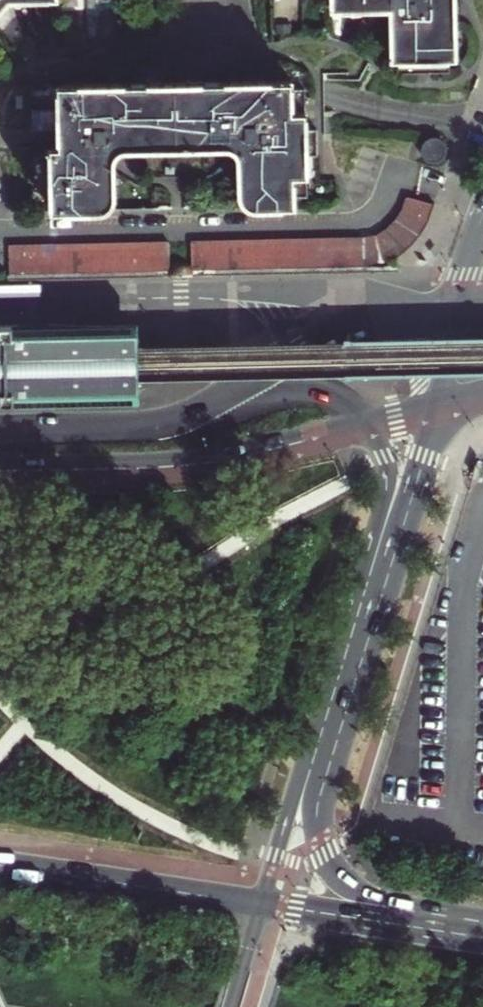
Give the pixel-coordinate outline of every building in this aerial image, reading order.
[(332,4),(389,4),(391,57),(397,57),(398,70),(448,69),(448,55),(454,55),(454,41),(453,17),(453,0),(332,0),(332,4)] [(116,204),(119,200),(118,158),(122,152),(126,148),(234,147),(239,151),(242,153),(243,194),(244,197),(245,200),(247,202),(248,204),(251,206),(253,207),(256,208),(259,208),(274,208),(297,207),(297,198),(310,198),(309,157),(319,157),(320,130),(308,130),(307,89),(294,89),(294,81),(194,83),(154,84),(63,87),(62,148),(55,149),(57,213),(67,213),(82,213),(105,213),(110,211),(113,208),(116,204)] [(434,140),(431,140),(427,142),(425,144),(423,146),(421,149),(421,153),(422,157),(423,160),(425,163),(429,165),(433,166),(437,166),(441,164),(444,162),(445,160),(446,158),(447,156),(447,152),(447,149),(445,146),(443,143),(441,141),(437,140),(434,140)] [(387,231),(384,233),(380,235),(376,236),(373,237),(195,241),(196,274),(402,269),(402,266),(400,263),(400,259),(401,256),(404,253),(407,252),(424,232),(436,212),(438,203),(411,197),(406,210),(402,216),(398,221),(393,226),(387,231)] [(12,246),(13,279),(174,274),(173,242),(12,246)] [(134,335),(43,337),(42,325),(0,326),(0,406),(37,406),(37,400),(61,400),(61,394),(135,393),(134,335)]
